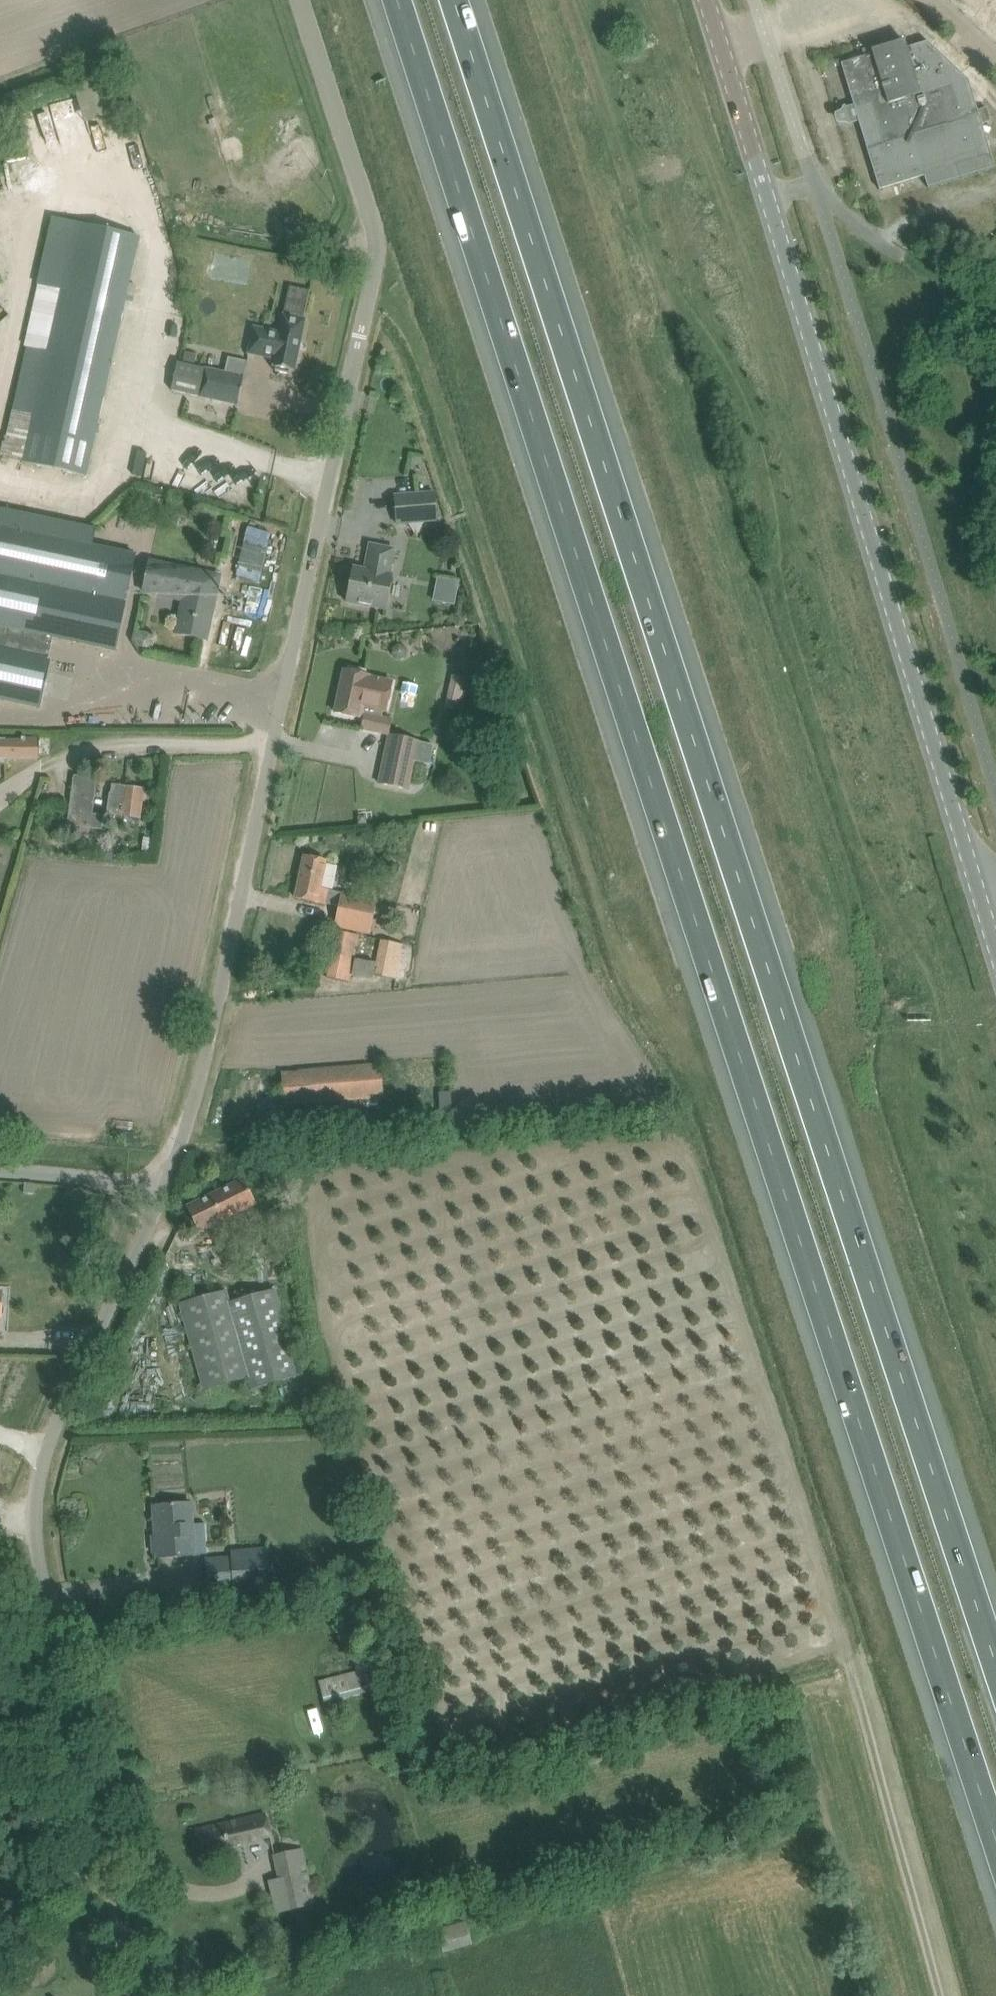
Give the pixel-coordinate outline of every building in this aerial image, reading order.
[(811,44),(801,47),(822,119),(912,93),(891,21),(881,24),(875,0),(798,0),(811,44)] [(84,96),(53,100),(57,132),(88,127),(84,96)] [(23,462),(66,472),(85,476),(139,236),(76,222),(52,216),(36,285),(61,291),(47,352),(27,347),(12,410),(33,415),(23,462)] [(305,319),(303,319),(283,314),(279,333),(254,327),(248,353),(274,358),(272,367),(276,367),(275,371),(289,374),(290,370),(294,371),(305,319)] [(184,352),(183,361),(195,363),(197,355),(184,352)] [(204,368),(198,398),(239,407),(246,377),(204,368)] [(434,492),(395,496),(397,524),(437,520),(434,492)] [(166,497),(147,493),(146,502),(164,506),(166,497)] [(41,708),(52,659),(48,659),(53,637),(115,650),(126,597),(135,554),(91,545),(0,526),(0,699),(41,708)] [(346,602),(386,609),(394,573),(391,573),(395,549),(370,544),(365,570),(353,567),(346,602)] [(176,633),(187,635),(206,639),(220,576),(150,561),(144,592),(183,600),(176,633)] [(437,574),(433,598),(455,602),(460,578),(437,574)] [(151,653),(155,635),(136,631),(134,640),(140,650),(151,653)] [(401,645),(400,645),(398,645),(397,645),(396,646),(395,646),(394,647),(393,648),(393,649),(393,651),(392,652),(393,653),(393,654),(393,655),(394,656),(395,657),(396,658),(397,659),(398,659),(400,659),(401,659),(402,659),(403,658),(404,657),(405,656),(406,655),(406,654),(407,653),(407,652),(407,651),(406,649),(406,648),(405,647),(404,646),(403,646),(402,645),(401,645)] [(344,670),(335,712),(364,719),(365,713),(372,715),(374,708),(386,711),(392,682),(373,677),(373,676),(365,674),(365,670),(349,667),(349,671),(344,670)] [(453,676),(446,708),(458,710),(465,679),(453,676)] [(389,735),(379,783),(408,789),(414,762),(429,765),(434,745),(419,741),(389,735)] [(20,758),(40,758),(40,737),(21,738),(21,740),(6,740),(6,738),(0,738),(0,759),(20,758)] [(74,775),(67,825),(102,830),(104,815),(93,814),(97,778),(74,775)] [(144,789),(124,787),(112,785),(109,811),(121,812),(120,815),(140,818),(144,789)] [(103,848),(101,859),(113,861),(114,849),(103,848)] [(326,861),(324,860),(304,856),(295,897),(338,907),(334,926),(370,933),(377,901),(322,889),(322,887),(321,887),(326,861)] [(354,958),(359,935),(338,930),(327,976),(349,981),(354,958)] [(301,1071),(281,1073),(284,1105),(304,1104),(338,1101),(339,1109),(384,1106),(384,1097),(384,1096),(381,1065),(301,1071)] [(199,1231),(254,1205),(242,1181),(189,1207),(199,1231)] [(204,1390),(224,1384),(249,1377),(252,1389),(299,1375),(274,1290),(229,1303),(226,1291),(180,1304),(204,1390)] [(156,1536),(151,1536),(152,1554),(157,1553),(157,1558),(177,1556),(195,1555),(194,1544),(192,1523),(191,1503),(173,1504),(153,1506),(156,1536)] [(269,1565),(269,1554),(268,1547),(230,1550),(231,1556),(205,1558),(207,1590),(234,1588),(234,1594),(271,1591),(269,1565)] [(377,1665),(319,1681),(324,1703),(383,1687),(377,1665)] [(200,1852),(220,1848),(270,1836),(265,1815),(195,1830),(200,1852)] [(301,1849),(270,1856),(275,1881),(283,1879),(290,1910),(314,1905),(307,1873),(301,1849)] [(437,1929),(439,1936),(444,1952),(472,1944),(465,1921),(437,1929)] [(308,1947),(322,1943),(319,1931),(304,1935),(308,1947)]
